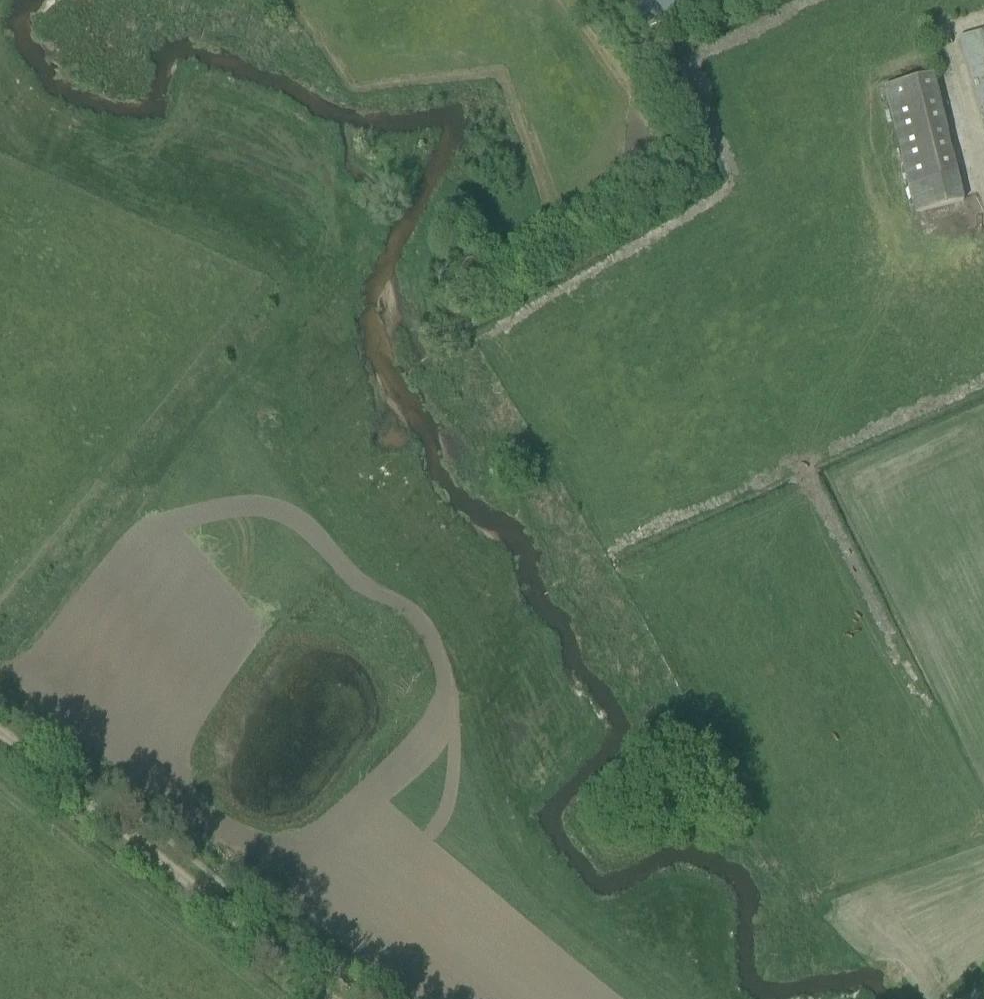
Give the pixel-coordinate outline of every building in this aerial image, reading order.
[(932,75),(884,87),(916,211),(963,199),(932,75)]
